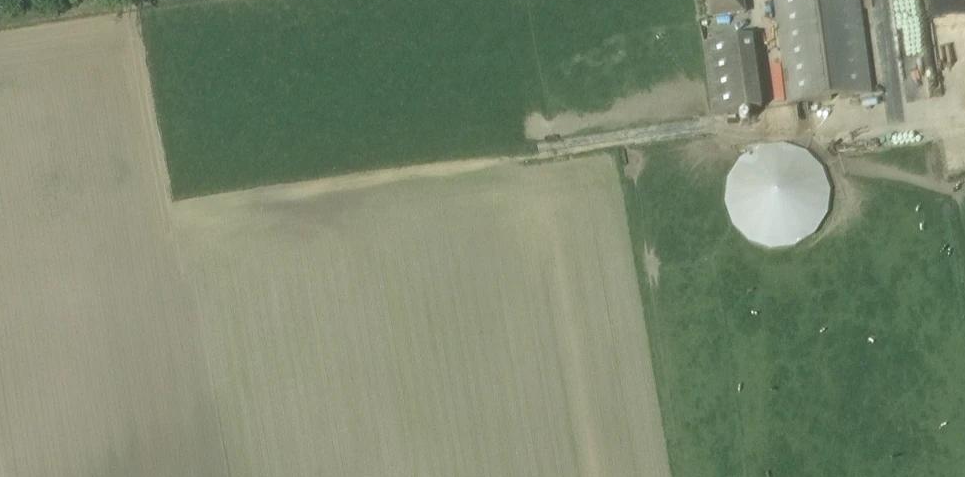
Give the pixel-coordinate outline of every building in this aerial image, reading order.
[(712,17),(745,12),(743,0),(710,0),(712,17)] [(790,106),(872,96),(860,0),(776,0),(790,106)] [(964,81),(964,30),(953,32),(953,38),(938,40),(943,84),(964,81)] [(762,108),(753,37),(705,43),(714,114),(762,108)] [(742,244),(824,240),(819,146),(737,150),(742,244)]
